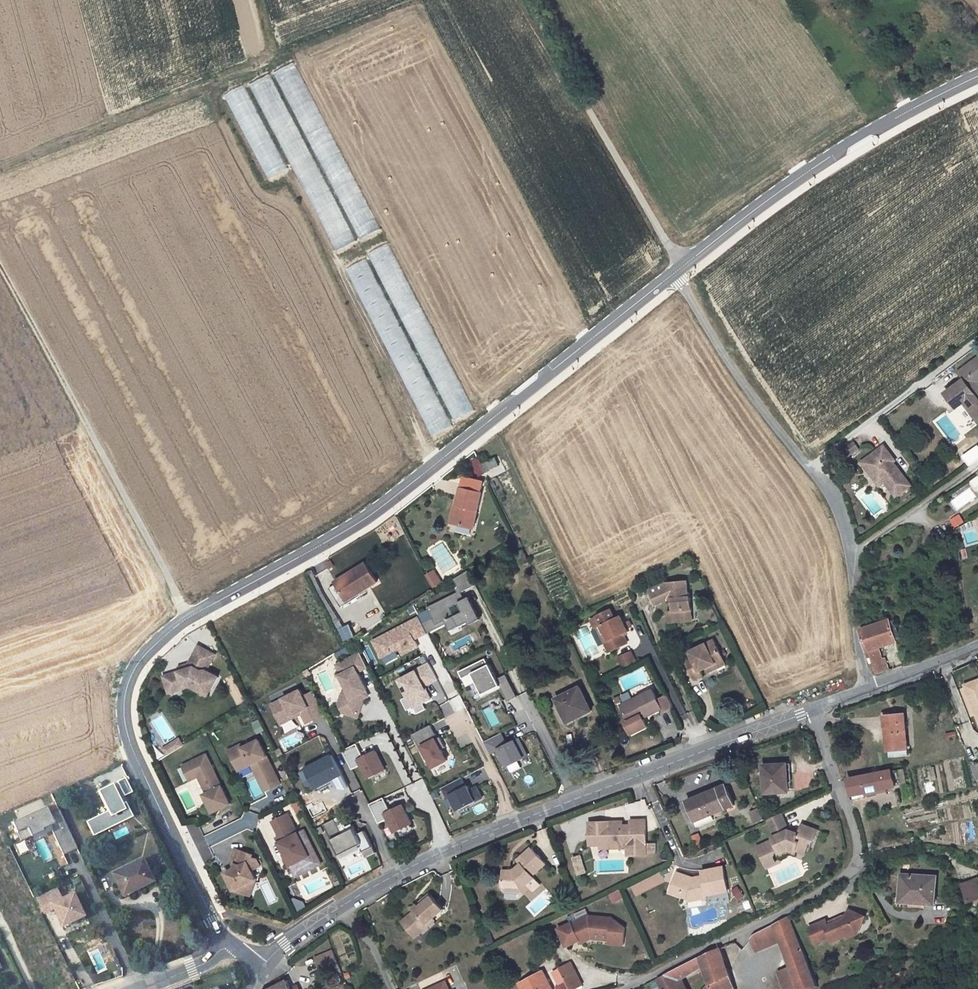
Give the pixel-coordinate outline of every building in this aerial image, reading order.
[(359,239),(378,229),(296,61),(276,70),(359,239)] [(335,251),(354,242),(273,74),(254,83),(335,251)] [(267,178),(287,168),(244,84),(224,94),(267,178)] [(377,249),(450,421),(469,413),(395,241),(377,249)] [(372,256),(346,267),(357,293),(364,290),(428,437),(447,429),(372,256)] [(957,373),(962,380),(944,394),(955,409),(963,403),(977,424),(977,384),(976,381),(977,380),(977,357),(957,373)] [(854,442),(844,449),(848,455),(858,448),(854,442)] [(884,445),(866,459),(870,464),(866,467),(873,477),(878,473),(885,481),(896,496),(911,485),(897,467),(894,469),(890,464),(895,460),(884,445)] [(482,469),(496,463),(492,455),(478,462),(482,469)] [(866,459),(862,462),(866,467),(870,464),(866,459)] [(878,473),(873,477),(880,485),(885,481),(878,473)] [(454,503),(450,521),(470,525),(477,488),(457,484),(454,503)] [(969,487),(949,500),(956,510),(976,497),(969,487)] [(964,521),(960,514),(952,519),(956,526),(964,521)] [(472,534),(473,527),(450,524),(449,531),(472,534)] [(521,550),(514,554),(520,566),(527,562),(521,550)] [(367,564),(337,582),(338,584),(330,589),(340,606),(360,594),(379,583),(367,564)] [(466,600),(462,592),(476,585),(469,570),(455,579),(459,588),(457,589),(458,592),(427,607),(433,618),(436,625),(446,620),(448,623),(451,631),(476,619),(468,604),(462,607),(464,612),(455,616),(451,607),(460,603),(466,600)] [(434,571),(427,576),(434,588),(442,583),(434,571)] [(689,581),(667,583),(652,591),(659,605),(669,600),(673,600),(674,611),(674,622),(693,621),(692,598),(690,598),(689,581)] [(360,594),(340,606),(342,609),(362,597),(360,594)] [(601,623),(609,638),(605,641),(611,654),(630,645),(626,636),(631,633),(624,618),(618,621),(613,610),(599,618),(592,621),(595,627),(597,626),(601,623)] [(419,646),(416,639),(428,632),(421,617),(374,640),(383,657),(401,647),(404,654),(419,646)] [(429,633),(448,623),(446,620),(436,625),(433,618),(424,623),(429,633)] [(889,620),(861,629),(870,658),(871,664),(875,675),(885,671),(878,648),(896,642),(896,640),(890,621),(889,620)] [(895,620),(890,621),(896,640),(901,638),(895,620)] [(601,623),(597,626),(605,641),(609,638),(601,623)] [(338,630),(344,641),(353,637),(347,626),(342,628),(338,630)] [(716,641),(693,652),(695,657),(687,660),(697,680),(705,677),(702,671),(710,668),(725,660),(716,641)] [(216,655),(201,645),(190,663),(190,667),(181,669),(164,673),(168,690),(190,685),(198,690),(201,686),(210,691),(218,678),(207,671),(216,655)] [(361,652),(338,664),(342,673),(341,674),(348,688),(352,696),(350,697),(344,714),(359,718),(365,698),(362,692),(368,689),(359,672),(369,667),(361,652)] [(622,657),(628,670),(637,666),(631,653),(622,657)] [(498,678),(491,664),(490,665),(486,658),(460,671),(464,678),(474,673),(484,694),(497,688),(495,686),(500,683),(509,701),(518,696),(507,674),(498,678)] [(725,660),(710,668),(712,673),(728,665),(725,660)] [(432,698),(425,686),(438,679),(430,663),(416,670),(417,671),(401,680),(415,707),(432,698)] [(327,669),(317,672),(325,694),(335,690),(327,669)] [(964,683),(977,721),(977,678),(964,683)] [(210,691),(201,686),(198,690),(207,696),(210,691)] [(348,688),(342,690),(339,703),(344,714),(350,697),(352,696),(348,688)] [(327,713),(318,695),(308,700),(306,696),(303,689),(274,704),(284,723),(296,717),(295,715),(303,710),(309,722),(327,713)] [(371,695),(368,689),(362,692),(365,698),(371,695)] [(655,689),(623,706),(631,722),(628,723),(635,737),(650,729),(646,719),(644,715),(648,713),(650,716),(664,709),(655,689)] [(582,690),(559,702),(571,725),(594,713),(582,690)] [(318,695),(316,691),(306,696),(308,700),(318,695)] [(670,695),(663,697),(667,710),(674,708),(670,695)] [(404,701),(409,711),(414,709),(409,698),(404,701)] [(491,728),(500,723),(489,700),(479,705),(491,728)] [(160,725),(166,722),(162,715),(152,720),(159,735),(164,732),(160,725)] [(296,719),(300,727),(307,723),(302,715),(296,719)] [(904,715),(884,717),(887,752),(906,750),(904,715)] [(443,719),(437,722),(441,731),(447,728),(443,719)] [(448,760),(442,749),(447,747),(441,736),(433,741),(431,737),(437,734),(432,724),(413,734),(426,759),(429,757),(434,767),(448,760)] [(284,748),(304,741),(300,729),(280,736),(284,748)] [(947,740),(958,737),(957,731),(946,733),(947,740)] [(529,756),(523,744),(521,744),(519,739),(508,744),(502,733),(485,742),(491,753),(500,749),(509,766),(529,756)] [(179,739),(168,746),(173,753),(183,746),(179,739)] [(243,744),(230,751),(239,770),(253,764),(256,762),(270,789),(282,783),(260,740),(244,748),(243,744)] [(359,743),(345,750),(354,769),(364,764),(370,778),(387,769),(378,750),(366,756),(359,743)] [(207,755),(188,764),(195,779),(199,777),(207,794),(204,795),(213,813),(230,804),(207,755)] [(335,757),(307,772),(316,789),(322,786),(334,780),(337,786),(347,781),(344,775),(335,757)] [(256,762),(253,764),(266,791),(270,789),(256,762)] [(121,763),(90,776),(96,790),(127,777),(121,763)] [(788,764),(765,765),(767,793),(790,792),(788,764)] [(890,772),(848,780),(851,796),(863,794),(895,788),(890,772)] [(355,775),(347,777),(351,790),(359,788),(355,775)] [(459,810),(484,797),(478,786),(471,790),(469,785),(467,786),(463,777),(444,787),(449,797),(452,795),(459,810)] [(723,777),(685,794),(696,820),(713,813),(712,810),(723,805),(722,802),(731,797),(723,777)] [(92,835),(134,817),(124,795),(133,791),(128,778),(97,791),(106,812),(86,821),(92,835)] [(368,795),(374,792),(368,780),(363,783),(368,795)] [(395,806),(410,801),(406,789),(391,795),(395,806)] [(386,797),(372,804),(381,823),(390,818),(397,832),(414,824),(404,805),(392,810),(386,797)] [(77,846),(58,808),(49,812),(46,804),(11,820),(20,838),(13,842),(18,854),(29,849),(24,837),(43,829),(42,827),(49,823),(50,825),(63,853),(77,846)] [(751,813),(756,825),(766,821),(760,809),(751,813)] [(299,833),(289,813),(273,821),(280,836),(277,837),(293,870),(313,861),(299,833)] [(790,830),(783,813),(768,820),(777,837),(774,838),(775,840),(762,847),(764,852),(762,852),(768,868),(778,863),(775,858),(777,853),(780,851),(781,853),(791,849),(798,852),(800,847),(809,850),(812,844),(815,842),(819,832),(803,826),(801,832),(793,829),(793,831),(790,830)] [(348,828),(342,816),(336,819),(344,834),(349,831),(348,828)] [(374,847),(365,830),(358,834),(354,825),(348,828),(349,831),(344,834),(336,819),(325,824),(340,855),(360,845),(363,850),(364,852),(374,847)] [(600,846),(619,846),(619,849),(628,848),(628,856),(647,855),(646,820),(632,820),(632,825),(632,829),(624,830),(624,825),(611,826),(611,821),(603,822),(603,831),(589,831),(590,846),(600,846)] [(603,822),(589,822),(589,831),(603,831),(603,822)] [(305,830),(299,833),(313,861),(293,870),(296,876),(322,864),(305,830)] [(363,850),(360,845),(340,855),(343,860),(363,850)] [(530,846),(517,859),(520,863),(513,870),(503,870),(502,885),(506,890),(513,890),(521,882),(524,885),(532,877),(530,876),(545,861),(530,846)] [(366,858),(377,853),(374,847),(364,852),(366,858)] [(253,855),(235,849),(231,863),(236,864),(234,869),(226,873),(234,890),(244,893),(247,883),(256,879),(251,870),(260,866),(257,859),(252,857),(253,855)] [(583,853),(573,854),(577,874),(587,872),(583,853)] [(143,858),(113,872),(122,892),(141,883),(142,885),(153,880),(143,858)] [(693,878),(677,874),(672,890),(688,895),(695,893),(696,900),(708,898),(707,895),(729,891),(725,867),(703,872),(704,876),(704,880),(694,881),(693,878)] [(934,875),(900,874),(899,898),(909,898),(908,904),(923,904),(923,902),(933,902),(934,875)] [(521,882),(513,890),(519,890),(524,885),(521,882)] [(141,883),(122,892),(124,897),(144,888),(142,885),(141,883)] [(472,904),(479,902),(472,883),(465,886),(472,904)] [(962,891),(969,907),(977,904),(977,885),(977,884),(962,891)] [(739,886),(734,890),(741,899),(746,895),(739,886)] [(83,914),(73,892),(61,897),(56,887),(36,897),(43,911),(53,907),(61,924),(83,914)] [(621,889),(610,893),(614,902),(625,898),(621,889)] [(431,894),(414,908),(416,910),(404,921),(411,930),(417,925),(423,932),(431,926),(429,924),(444,910),(431,894)] [(847,919),(830,927),(828,927),(827,924),(827,922),(811,928),(817,944),(833,938),(835,943),(851,937),(861,934),(867,916),(850,911),(847,919)] [(572,922),(559,929),(567,946),(586,938),(587,940),(596,936),(594,931),(612,933),(611,942),(611,945),(625,946),(627,926),(613,916),(589,915),(589,921),(574,928),(572,922)] [(589,915),(572,922),(574,928),(589,921),(589,915)] [(772,925),(761,931),(752,935),(748,937),(754,951),(779,940),(790,966),(777,971),(785,988),(811,988),(818,986),(789,916),(772,925)] [(846,917),(827,924),(828,927),(830,927),(847,919),(846,917)] [(417,925),(411,930),(417,937),(423,932),(417,925)] [(612,933),(594,931),(596,936),(587,940),(611,942),(612,933)] [(333,947),(315,955),(322,973),(340,966),(333,947)] [(719,948),(713,950),(699,958),(658,979),(663,988),(682,988),(677,980),(703,965),(709,979),(702,988),(736,988),(719,948)] [(560,967),(571,988),(572,988),(583,983),(571,961),(560,967)] [(519,984),(522,988),(551,988),(542,971),(519,984)]
